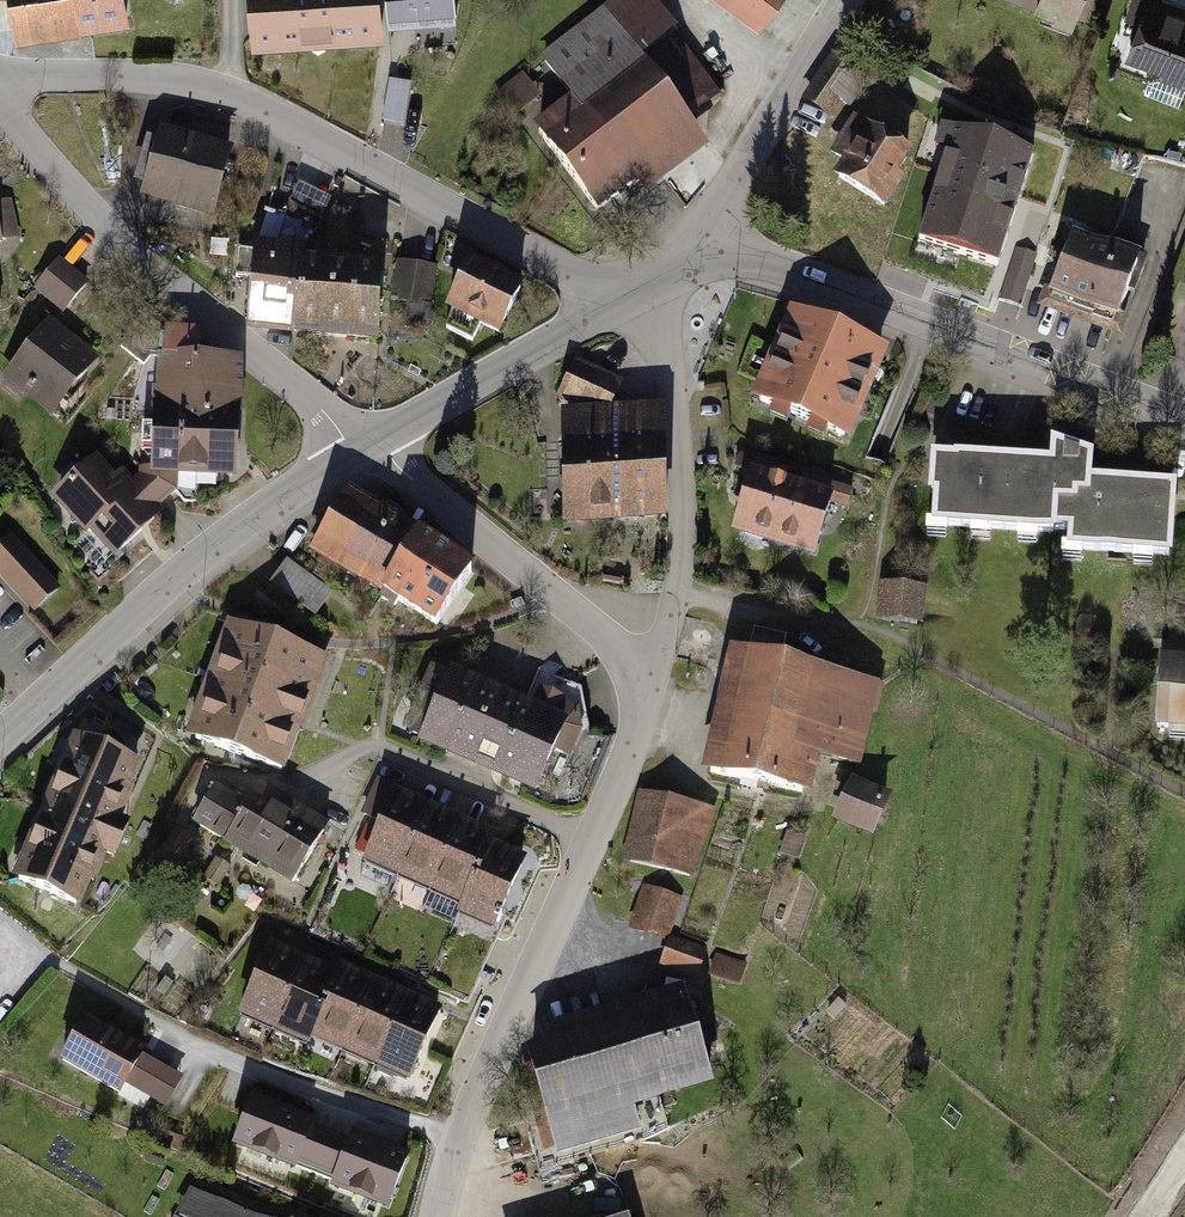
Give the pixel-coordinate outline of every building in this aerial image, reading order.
[(13,39),(51,33),(46,0),(5,0),(13,39)] [(51,33),(68,30),(84,27),(126,20),(123,0),(46,0),(51,33)] [(250,42),(374,32),(372,0),(246,0),(250,42)] [(385,18),(453,13),(452,0),(383,0),(385,18)] [(599,224),(705,145),(685,119),(718,94),(648,0),(612,0),(535,57),(558,88),(540,101),(520,74),(493,94),(513,122),(519,117),(599,224)] [(754,23),(771,0),(722,0),(754,23)] [(1039,12),(1037,18),(1081,33),(1093,0),(1007,0),(1039,12)] [(1184,87),(1184,11),(1157,1),(1158,0),(1130,0),(1122,21),(1133,25),(1120,59),(1153,71),(1151,74),(1184,87)] [(388,79),(381,120),(404,124),(410,82),(388,79)] [(1070,149),(934,104),(891,233),(1010,271),(1024,231),(1042,237),(1070,149)] [(914,152),(852,116),(829,155),(840,161),(832,176),(883,205),(914,152)] [(230,148),(159,126),(155,137),(143,133),(128,179),(141,182),(137,193),(209,216),(230,148)] [(17,235),(10,197),(0,199),(0,238),(17,235)] [(1145,260),(1074,233),(1047,305),(1118,331),(1145,260)] [(240,331),(291,334),(295,261),(296,244),(238,240),(236,275),(243,275),(240,331)] [(523,279),(469,252),(442,308),(450,312),(442,328),(470,342),(478,326),(495,335),(523,279)] [(1003,295),(1023,302),(1036,261),(1016,255),(1003,295)] [(58,257),(29,290),(58,315),(87,282),(58,257)] [(295,261),(291,334),(376,339),(381,266),(295,261)] [(433,265),(393,263),(391,302),(404,302),(402,321),(429,322),(433,265)] [(827,326),(784,308),(747,401),(765,409),(762,417),(784,426),(787,417),(802,423),(799,430),(820,439),(823,431),(847,441),(884,348),(827,326)] [(0,372),(0,381),(45,420),(96,361),(47,318),(0,372)] [(153,327),(149,407),(233,411),(236,362),(196,360),(198,329),(153,327)] [(619,386),(573,362),(554,398),(570,408),(609,406),(619,386)] [(570,408),(548,409),(555,520),(662,519),(661,404),(609,406),(570,408)] [(146,484),(136,493),(150,510),(178,492),(180,473),(232,479),(233,411),(149,407),(146,484)] [(923,530),(922,544),(948,545),(948,531),(967,532),(967,544),(989,545),(990,533),(1014,534),(1013,544),(1035,545),(1035,534),(1068,535),(1067,546),(1168,550),(1170,500),(1171,492),(1084,488),(1085,462),(1049,445),(1048,463),(953,460),(953,463),(928,462),(926,501),(930,501),(929,530),(923,530)] [(93,456),(45,495),(103,567),(159,522),(150,510),(136,493),(117,470),(110,476),(93,456)] [(784,472),(736,458),(731,473),(744,477),(727,534),(811,559),(828,505),(843,509),(848,493),(800,478),(798,485),(781,480),(784,472)] [(344,487),(304,551),(374,595),(377,590),(412,535),(414,532),(344,487)] [(437,629),(472,574),(412,535),(377,590),(437,629)] [(0,546),(0,579),(29,612),(53,592),(8,539),(0,546)] [(270,586),(262,598),(279,611),(287,600),(311,618),(329,594),(284,560),(266,584),(270,586)] [(924,587),(879,582),(874,621),(920,626),(924,587)] [(221,625),(183,732),(283,768),(321,660),(221,625)] [(787,636),(753,627),(749,643),(783,652),(787,636)] [(878,684),(725,649),(696,771),(805,796),(815,756),(859,766),(878,684)] [(1157,653),(1152,730),(1163,731),(1163,738),(1183,739),(1183,732),(1184,732),(1184,655),(1157,653)] [(433,697),(413,743),(495,779),(528,793),(547,750),(567,758),(579,730),(574,705),(537,689),(531,705),(446,668),(443,673),(428,666),(417,690),(433,697)] [(137,762),(69,733),(7,878),(76,907),(98,853),(111,858),(126,822),(114,817),(137,762)] [(888,794),(847,776),(828,820),(870,837),(888,794)] [(396,787),(378,779),(363,812),(381,820),(396,787)] [(188,826),(290,886),(326,826),(256,785),(246,801),(214,782),(188,826)] [(430,804),(396,790),(367,856),(401,871),(430,804)] [(708,809),(636,791),(618,862),(690,880),(708,809)] [(464,819),(430,804),(401,871),(435,885),(464,819)] [(497,833),(464,819),(435,885),(468,900),(493,843),(497,833)] [(186,841),(170,831),(151,859),(167,869),(186,841)] [(801,840),(783,834),(776,855),(794,860),(801,840)] [(526,857),(493,843),(468,900),(464,909),(498,924),(526,857)] [(230,870),(213,859),(199,882),(216,893),(230,870)] [(667,938),(678,899),(638,887),(625,931),(664,943),(657,967),(694,978),(703,949),(667,938)] [(231,1013),(266,1029),(298,960),(263,944),(231,1013)] [(743,963),(714,953),(706,975),(735,986),(743,963)] [(266,1029),(301,1044),(305,1035),(332,975),(298,960),(266,1029)] [(305,1035),(340,1050),(371,981),(337,966),(332,975),(305,1035)] [(340,1050),(374,1066),(406,997),(371,981),(340,1050)] [(628,1104),(709,1080),(679,983),(535,1027),(522,1060),(551,1155),(635,1129),(628,1104)] [(374,1066),(409,1082),(441,1013),(406,997),(374,1066)] [(76,1016),(50,1061),(114,1097),(121,1084),(164,1109),(183,1077),(76,1016)] [(319,1121),(254,1095),(234,1147),(298,1172),(301,1167),(316,1127),(319,1121)] [(350,1141),(316,1127),(301,1167),(335,1180),(350,1141)] [(412,1155),(354,1132),(350,1141),(335,1180),(332,1188),(390,1211),(412,1155)] [(192,1190),(178,1213),(184,1216),(255,1216),(192,1190)] [(723,1215),(725,1216),(743,1216),(732,1207),(723,1215)]
